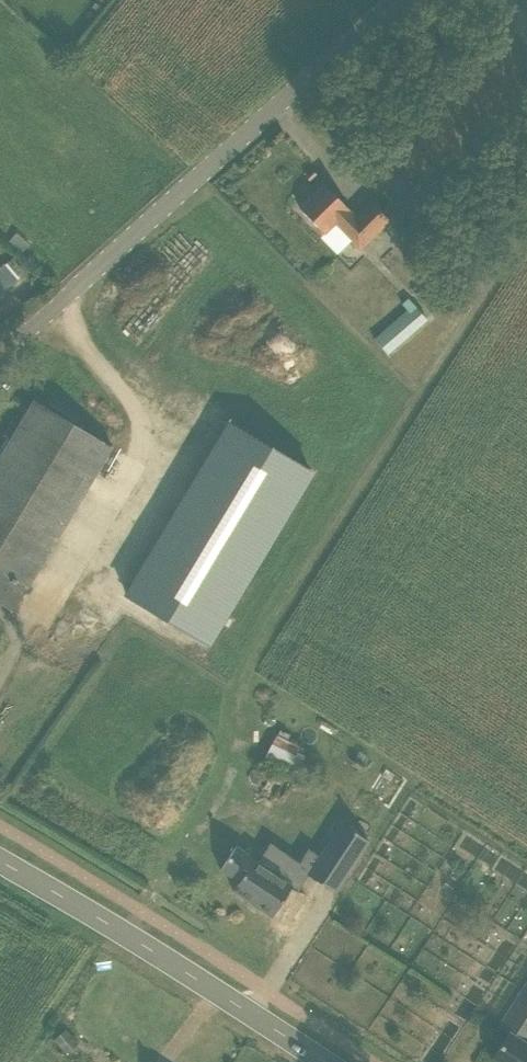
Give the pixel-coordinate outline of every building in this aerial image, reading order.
[(336,223),(360,248),(390,220),(371,201),(356,216),(324,184),(299,208),(324,234),(336,223)] [(18,278),(17,278),(24,272),(13,259),(0,271),(0,294),(18,278)] [(374,338),(387,352),(427,320),(409,298),(402,304),(408,311),(374,338)] [(12,610),(111,445),(34,399),(0,456),(0,602),(12,610)] [(126,594),(208,644),(311,473),(229,423),(126,594)] [(292,766),(301,742),(276,733),(267,757),(292,766)] [(340,822),(307,873),(336,893),(369,842),(340,822)] [(236,845),(219,871),(237,882),(232,891),(271,917),(293,884),(258,861),(259,860),(236,845)] [(448,878),(440,889),(447,895),(455,883),(448,878)] [(497,1061),(526,1061),(526,1042),(525,1041),(526,1037),(526,983),(500,1025),(510,1031),(492,1059),(497,1061)] [(52,1041),(65,1054),(72,1061),(93,1061),(77,1044),(64,1030),(52,1041)]
